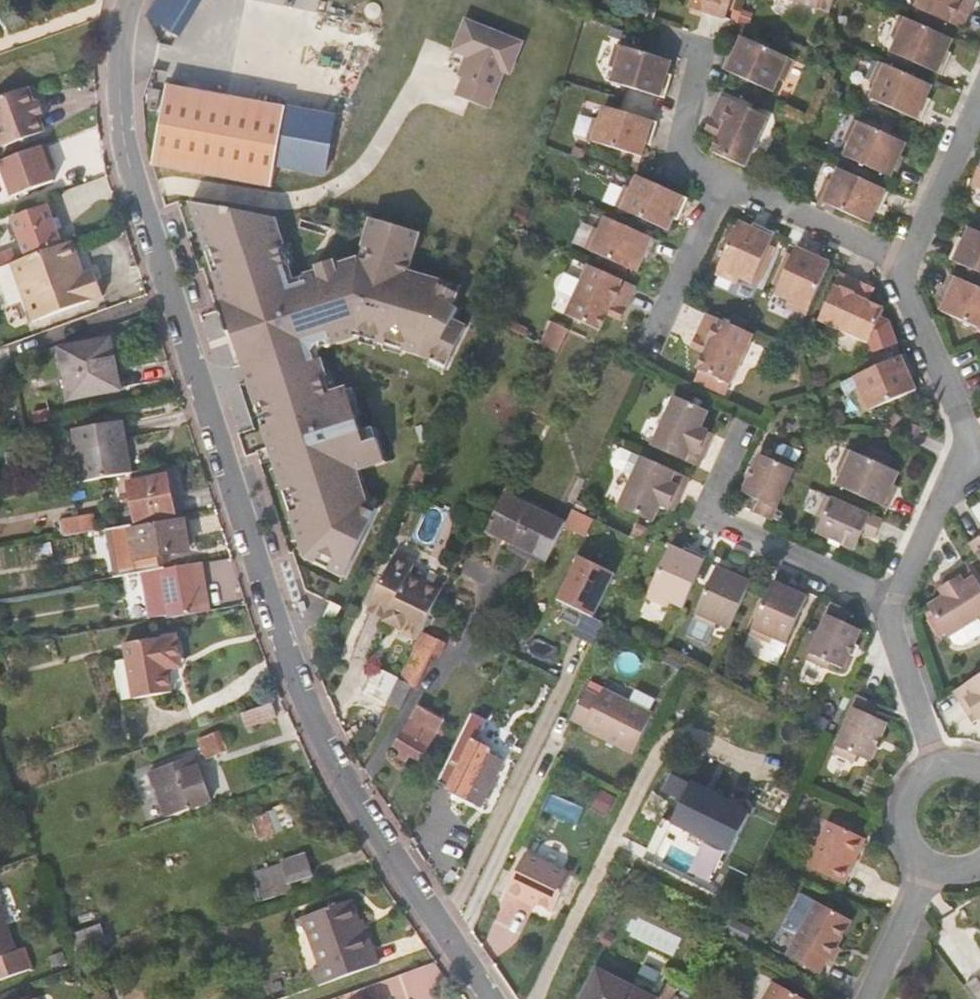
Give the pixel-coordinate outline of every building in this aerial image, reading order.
[(699,7),(727,16),(732,0),(702,0),(699,7)] [(925,2),(969,24),(979,2),(979,0),(926,0),(925,2)] [(954,44),(959,32),(914,11),(898,47),(948,70),(955,55),(949,53),(954,44)] [(511,74),(522,46),(469,26),(459,53),(472,58),(463,80),(468,82),(461,100),(491,111),(506,72),(511,74)] [(747,33),(741,45),(737,54),(730,52),(724,64),(776,88),(792,52),(747,33)] [(666,78),(670,67),(673,56),(626,40),(614,77),(667,95),(671,80),(666,78)] [(737,54),(741,45),(735,41),(730,52),(737,54)] [(959,47),(954,44),(949,53),(955,55),(959,47)] [(938,79),(892,59),(876,94),(926,118),(933,104),(927,100),(931,91),(938,79)] [(675,69),(670,67),(666,78),(671,80),(675,69)] [(0,86),(0,114),(4,112),(12,134),(54,118),(49,104),(43,89),(37,72),(0,86)] [(49,87),(43,89),(49,104),(55,102),(49,87)] [(724,91),(713,113),(723,117),(718,127),(723,130),(716,145),(747,160),(771,111),(724,91)] [(927,100),(933,104),(938,95),(931,91),(927,100)] [(173,106),(163,163),(164,167),(286,189),(300,113),(197,92),(193,109),(173,106)] [(649,129),(655,131),(660,116),(607,99),(595,134),(642,151),(646,138),(649,129)] [(912,123),(880,107),(875,119),(907,134),(912,123)] [(723,117),(713,113),(709,123),(718,127),(723,117)] [(907,134),(875,119),(865,114),(848,149),(899,172),(906,161),(898,156),(903,147),(909,135),(907,134)] [(652,140),(655,131),(649,129),(646,138),(652,140)] [(58,146),(53,130),(5,148),(18,183),(60,167),(53,147),(58,146)] [(898,156),(906,161),(910,151),(903,147),(898,156)] [(886,201),(893,186),(843,162),(827,196),(871,216),(876,205),(879,197),(886,201)] [(678,203),(684,189),(651,175),(633,167),(618,200),(662,221),(667,210),(672,200),(678,203)] [(883,209),(886,201),(879,197),(876,205),(883,209)] [(52,200),(14,214),(17,223),(21,222),(31,249),(66,236),(52,200)] [(673,213),(678,203),(672,200),(667,210),(673,213)] [(293,517),(307,562),(316,565),(320,556),(339,563),(335,573),(351,580),(382,512),(371,507),(369,499),(364,497),(366,492),(360,474),(389,464),(381,442),(368,446),(365,435),(350,391),(334,397),(320,356),(323,352),(324,351),(329,343),(333,342),(334,347),(360,339),(422,356),(450,369),(468,329),(455,323),(460,311),(454,308),(460,296),(444,288),(445,285),(412,275),(423,236),(375,222),(367,251),(375,254),(371,265),(364,262),(363,264),(340,271),(337,264),(320,270),(322,276),(308,280),(311,287),(294,293),(287,271),(294,269),(284,239),(278,238),(280,222),(195,207),(211,257),(217,255),(223,275),(217,277),(227,307),(227,306),(236,333),(240,331),(247,352),(243,354),(249,376),(248,376),(259,410),(265,408),(272,429),(266,431),(273,452),(281,462),(277,464),(287,496),(295,493),(301,514),(293,517)] [(655,250),(661,235),(610,213),(594,247),(604,251),(628,262),(639,267),(645,256),(647,247),(655,250)] [(972,221),(966,235),(961,242),(956,240),(950,254),(979,268),(979,225),(972,221)] [(752,225),(749,231),(758,236),(760,229),(752,225)] [(758,236),(749,231),(736,226),(717,270),(752,286),(775,236),(760,229),(758,236)] [(961,242),(966,235),(960,232),(956,240),(961,242)] [(86,269),(75,237),(14,258),(34,317),(105,292),(96,266),(86,269)] [(806,257),(809,249),(794,243),(773,295),(809,310),(827,265),(815,260),(806,257)] [(651,259),(655,250),(647,247),(645,256),(651,259)] [(818,253),(809,249),(806,257),(815,260),(818,253)] [(367,251),(364,262),(371,265),(375,254),(367,251)] [(628,262),(604,251),(601,259),(625,269),(628,262)] [(628,307),(640,281),(594,261),(572,313),(601,327),(609,311),(613,313),(617,303),(628,307)] [(953,268),(946,281),(953,284),(949,293),(944,304),(979,321),(979,280),(953,268)] [(311,287),(308,280),(298,283),(294,269),(287,271),(294,293),(311,287)] [(865,285),(837,275),(820,319),(871,341),(883,311),(868,304),(870,299),(861,295),(865,285)] [(942,290),(949,293),(953,284),(946,281),(942,290)] [(873,290),(865,285),(861,295),(870,299),(873,290)] [(623,317),(628,307),(617,303),(613,313),(623,317)] [(756,329),(747,325),(710,309),(699,334),(709,338),(705,347),(709,349),(703,365),(734,378),(756,329)] [(240,331),(236,333),(243,354),(247,352),(240,331)] [(709,338),(699,334),(695,343),(705,347),(709,338)] [(65,344),(75,395),(118,386),(113,361),(119,360),(114,336),(65,344)] [(324,351),(334,347),(333,342),(329,343),(324,351)] [(914,364),(909,350),(858,372),(872,406),(917,388),(912,375),(908,366),(914,364)] [(113,361),(118,386),(124,385),(119,360),(113,361)] [(918,373),(914,364),(908,366),(912,375),(918,373)] [(712,439),(716,429),(710,427),(718,412),(685,396),(661,446),(706,468),(719,442),(712,439)] [(929,423),(917,418),(909,436),(921,442),(929,423)] [(97,478),(141,472),(132,419),(81,426),(90,479),(97,478)] [(723,433),(716,429),(712,439),(719,442),(723,433)] [(368,446),(381,442),(377,431),(365,435),(368,446)] [(778,448),(776,452),(762,446),(742,486),(761,493),(754,506),(770,514),(791,473),(799,459),(804,448),(788,439),(783,440),(778,448)] [(892,490),(898,480),(903,467),(853,444),(843,465),(849,469),(843,483),(894,506),(900,494),(892,490)] [(698,479),(652,456),(628,504),(662,522),(670,506),(676,509),(679,501),(685,504),(698,479)] [(168,475),(128,480),(135,518),(174,512),(168,475)] [(100,498),(97,478),(90,479),(57,484),(60,505),(100,498)] [(904,482),(898,480),(892,490),(900,494),(904,482)] [(878,533),(885,517),(831,492),(821,514),(826,516),(820,529),(855,545),(865,527),(878,533)] [(287,496),(293,517),(301,514),(295,493),(287,496)] [(545,575),(567,530),(510,501),(492,539),(516,550),(512,560),(545,575)] [(679,501),(676,509),(682,512),(685,504),(679,501)] [(46,515),(49,535),(97,527),(94,506),(46,515)] [(596,515),(578,506),(575,513),(571,522),(588,530),(596,515)] [(131,524),(130,521),(111,524),(119,573),(159,567),(156,554),(187,549),(182,516),(131,524)] [(689,601),(715,551),(702,544),(699,549),(688,544),(678,539),(652,590),(673,601),(676,594),(689,601)] [(691,539),(688,544),(699,549),(702,544),(691,539)] [(58,541),(40,543),(41,555),(50,553),(50,558),(55,557),(54,553),(60,552),(58,541)] [(951,568),(954,573),(940,582),(960,615),(979,603),(979,544),(979,543),(956,557),(959,563),(951,568)] [(614,568),(580,551),(558,594),(593,611),(614,568)] [(320,556),(316,565),(335,573),(339,563),(320,556)] [(948,562),(951,568),(959,563),(956,557),(948,562)] [(217,605),(210,558),(193,561),(201,608),(217,605)] [(201,608),(193,561),(162,567),(171,614),(201,608)] [(734,624),(760,573),(748,567),(746,571),(737,567),(725,561),(699,613),(719,623),(722,617),(734,624)] [(403,639),(420,647),(444,598),(411,582),(416,573),(396,563),(369,620),(404,637),(403,639)] [(746,571),(748,567),(739,563),(737,567),(746,571)] [(802,592),(793,587),(780,581),(756,631),(775,640),(778,634),(793,641),(817,592),(805,586),(802,592)] [(795,582),(793,587),(802,592),(805,586),(795,582)] [(855,611),(840,604),(812,659),(832,669),(836,662),(848,669),(867,631),(849,623),(855,611)] [(144,690),(185,675),(183,664),(182,655),(193,653),(188,629),(135,638),(144,690)] [(422,651),(407,683),(420,690),(436,657),(422,651)] [(182,655),(183,664),(194,662),(193,653),(182,655)] [(962,669),(977,694),(979,692),(979,658),(962,669)] [(187,687),(185,675),(144,690),(145,694),(187,687)] [(420,690),(407,683),(390,715),(403,722),(420,690)] [(882,696),(865,687),(838,741),(858,751),(861,745),(874,752),(893,717),(876,708),(882,696)] [(600,697),(586,690),(571,721),(584,728),(583,730),(632,755),(653,717),(603,691),(600,697)] [(443,729),(414,715),(395,757),(422,770),(443,729)] [(477,716),(443,784),(455,789),(454,792),(484,808),(507,765),(490,758),(491,753),(481,746),(492,722),(477,716)] [(210,753),(221,750),(215,733),(205,736),(210,753)] [(152,762),(169,808),(213,792),(200,756),(191,759),(188,749),(152,762)] [(750,815),(691,784),(673,775),(664,792),(682,801),(671,822),(701,839),(704,835),(712,840),(733,851),(750,815)] [(853,852),(858,854),(869,832),(833,815),(810,860),(846,878),(852,866),(847,863),(853,852)] [(733,851),(712,840),(701,862),(722,872),(733,851)] [(292,867),(285,847),(252,859),(259,880),(292,867)] [(529,895),(539,900),(555,909),(574,874),(525,848),(504,889),(526,901),(529,895)] [(852,866),(858,854),(853,852),(847,863),(852,866)] [(36,950),(29,931),(21,934),(0,875),(0,963),(36,950)] [(315,956),(321,972),(382,949),(375,932),(369,934),(350,885),(305,902),(323,952),(315,956)] [(851,915),(817,894),(788,949),(820,966),(827,951),(830,953),(851,915)] [(536,906),(539,900),(529,895),(526,901),(536,906)] [(652,945),(672,955),(678,943),(658,933),(652,945)] [(596,969),(582,998),(656,998),(596,969)] [(775,977),(763,998),(815,998),(775,977)] [(1,994),(3,998),(50,998),(42,980),(1,994)] [(359,996),(349,998),(384,998),(380,988),(379,989),(359,996)] [(103,997),(104,998),(123,998),(120,990),(103,997)]
